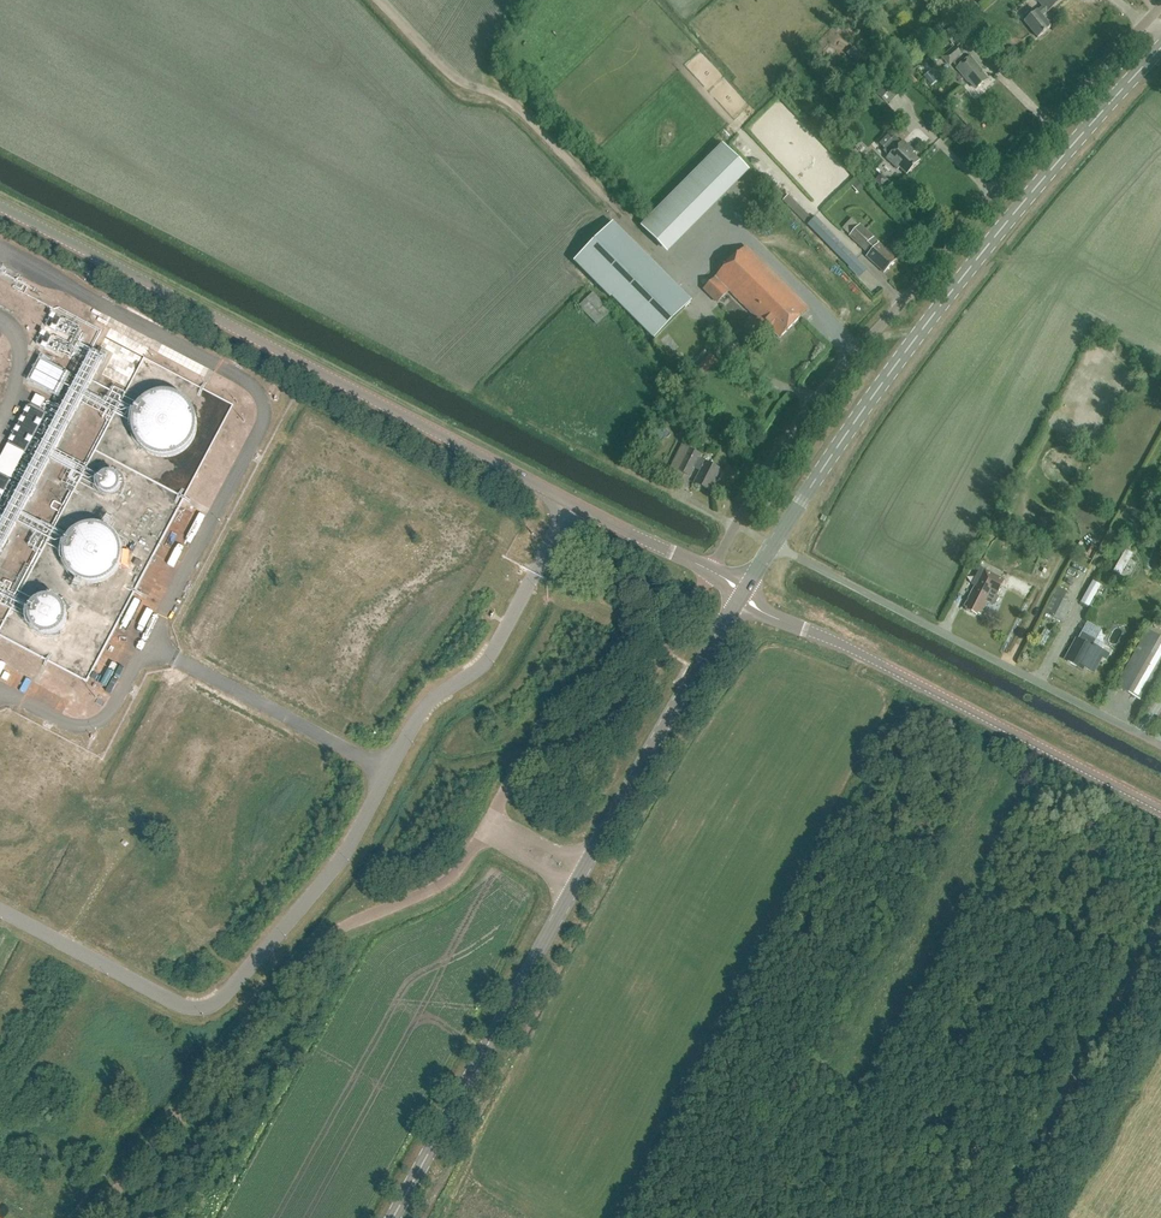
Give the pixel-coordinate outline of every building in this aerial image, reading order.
[(1063,0),(1037,0),(1043,7),(1037,12),(1037,11),(1025,21),(1038,38),(1051,28),(1042,17),(1047,12),(1048,13),(1063,0)] [(954,46),(965,36),(955,25),(944,34),(954,46)] [(965,63),(960,56),(961,55),(955,48),(943,58),(949,65),(952,62),(958,68),(957,69),(969,82),(970,82),(976,89),(988,80),(981,72),(982,71),(971,58),(965,63)] [(932,85),(937,80),(930,72),(925,77),(932,85)] [(888,105),(902,90),(891,80),(877,94),(888,105)] [(892,140),(885,133),(877,142),(885,150),(883,152),(889,157),(887,158),(899,169),(900,168),(907,175),(920,162),(909,151),(911,149),(903,141),(902,143),(895,137),(892,140)] [(723,144),(641,226),(668,253),(750,171),(723,144)] [(881,175),(876,180),(882,186),(888,181),(881,175)] [(859,181),(853,185),(859,192),(865,187),(859,181)] [(615,224),(577,262),(654,339),(692,301),(615,224)] [(894,256),(891,254),(895,251),(894,249),(890,246),(889,246),(886,249),(879,243),(873,238),(874,237),(861,225),(850,236),(868,254),(866,256),(881,270),(883,267),(887,270),(894,262),(891,259),(894,256)] [(850,267),(857,260),(843,245),(836,253),(850,267)] [(809,309),(746,247),(715,277),(703,290),(717,304),(730,292),(770,331),(772,330),(780,338),(809,309)] [(579,307),(596,325),(611,312),(594,294),(579,307)] [(52,330),(76,332),(77,317),(53,316),(52,330)] [(70,338),(49,332),(45,345),(66,351),(70,338)] [(35,499),(53,459),(85,473),(88,467),(61,455),(105,355),(88,347),(23,494),(28,496),(35,499)] [(42,358),(33,381),(62,394),(72,371),(42,358)] [(702,363),(697,368),(704,374),(708,370),(702,363)] [(133,417),(132,425),(133,432),(136,440),(140,446),(146,451),(153,455),(160,457),(168,457),(175,455),(182,451),(188,446),(192,440),(195,432),(196,425),(195,417),(192,410),(188,404),(182,398),(175,395),(168,393),(160,393),(153,395),(146,398),(140,404),(136,410),(134,413),(133,417)] [(686,437),(689,439),(697,427),(683,417),(673,431),(684,439),(686,437)] [(15,476),(28,449),(11,441),(0,465),(0,469),(15,476)] [(721,470),(699,459),(701,455),(682,445),(671,467),(690,477),(694,468),(700,471),(694,483),(710,491),(721,470)] [(119,488),(120,484),(119,480),(117,476),(113,474),(109,473),(105,474),(101,476),(99,480),(98,484),(99,488),(101,492),(105,494),(109,495),(114,494),(117,492),(119,488)] [(64,546),(63,554),(64,561),(67,568),(72,574),(78,579),(85,582),(92,583),(100,582),(107,579),(113,574),(118,568),(121,561),(122,554),(121,546),(118,539),(113,533),(107,528),(100,525),(92,524),(85,525),(78,528),(70,535),(67,539),(64,546)] [(1126,550),(1113,570),(1120,575),(1133,554),(1126,550)] [(996,603),(999,597),(996,596),(1005,580),(984,569),(964,607),(967,608),(966,610),(977,616),(978,614),(981,615),(988,602),(992,604),(996,603)] [(1093,581),(1081,602),(1088,606),(1100,585),(1093,581)] [(651,594),(655,587),(649,583),(645,591),(651,594)] [(1045,613),(1059,620),(1067,603),(1054,596),(1045,613)] [(66,623),(66,617),(66,611),(63,606),(59,601),(53,599),(47,598),(42,599),(36,601),(32,606),(29,611),(28,617),(29,623),(32,628),(36,632),(42,635),(47,636),(53,635),(59,632),(63,628),(66,623)] [(1086,629),(1110,639),(1113,632),(1089,622),(1086,629)] [(1160,666),(1160,637),(1147,630),(1137,648),(1130,659),(1116,686),(1142,700),(1160,666)] [(1096,640),(1082,632),(1078,640),(1076,639),(1066,657),(1069,659),(1068,662),(1083,670),(1084,667),(1094,672),(1102,657),(1107,659),(1110,654),(1095,646),(1094,649),(1092,647),(1096,640)]
